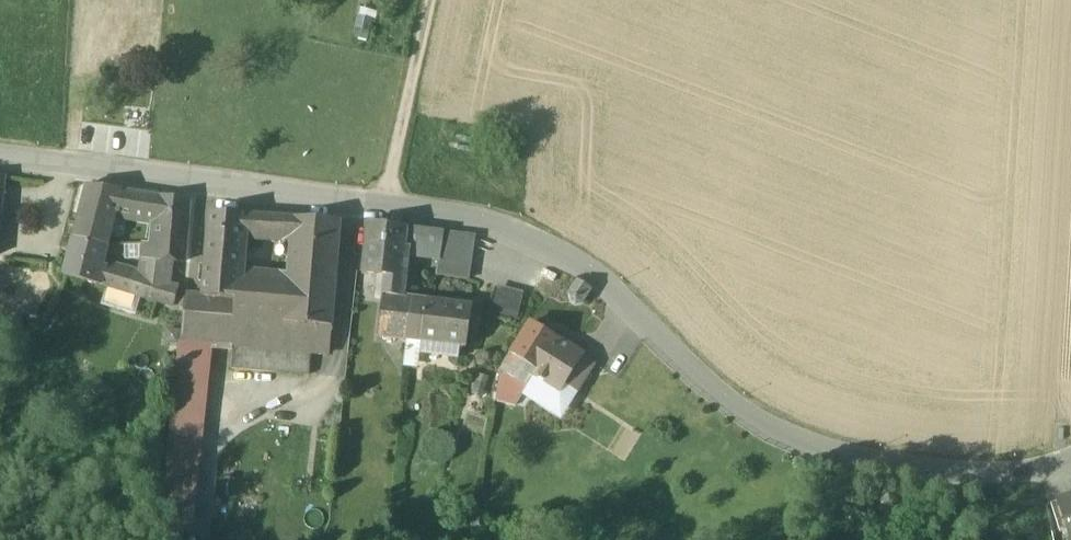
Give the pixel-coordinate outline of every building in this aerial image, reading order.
[(357,7),(355,36),(373,38),(376,9),(357,7)] [(123,189),(90,183),(75,239),(107,246),(116,215),(123,189)] [(186,266),(188,245),(191,201),(161,196),(123,189),(116,215),(159,221),(157,243),(156,244),(144,244),(144,245),(138,277),(173,287),(174,265),(186,266)] [(245,216),(210,213),(206,299),(223,301),(237,303),(240,275),(244,234),(245,216)] [(294,219),(245,216),(244,234),(292,237),(294,219)] [(341,222),(294,219),(292,237),(288,279),(284,325),(334,330),(341,222)] [(410,228),(370,223),(363,275),(387,278),(403,280),(407,248),(410,228)] [(444,233),(410,228),(407,248),(441,253),(444,233)] [(473,236),(444,233),(441,253),(438,277),(467,281),(473,236)] [(107,246),(75,239),(65,276),(96,284),(101,266),(107,246)] [(138,277),(101,266),(96,284),(175,305),(180,290),(138,277)] [(288,279),(240,275),(237,303),(223,301),(221,318),(238,320),(284,325),(288,279)] [(403,280),(387,278),(385,295),(401,297),(403,280)] [(577,281),(568,294),(570,301),(576,304),(584,302),(592,288),(577,281)] [(498,288),(492,314),(516,320),(522,294),(498,288)] [(401,297),(385,295),(379,337),(408,340),(413,299),(401,297)] [(206,299),(188,297),(176,392),(208,395),(214,342),(232,344),(236,344),(238,320),(221,318),(223,301),(206,299)] [(474,307),(413,299),(408,340),(422,342),(462,348),(469,349),(474,307)] [(284,325),(238,320),(236,344),(311,353),(332,355),(334,330),(284,325)] [(531,323),(502,370),(528,386),(535,375),(557,339),(558,339),(531,323)] [(583,355),(558,339),(557,339),(535,375),(560,392),(564,384),(582,357),(583,355)] [(462,348),(422,342),(421,353),(461,358),(462,348)] [(236,344),(232,344),(229,371),(309,378),(311,353),(236,344)] [(595,365),(582,357),(564,384),(577,393),(595,365)] [(528,386),(502,370),(497,400),(516,405),(528,386)] [(208,395),(176,392),(159,532),(191,536),(208,395)] [(1051,505),(1059,533),(1069,529),(1070,528),(1070,499),(1051,505)]
